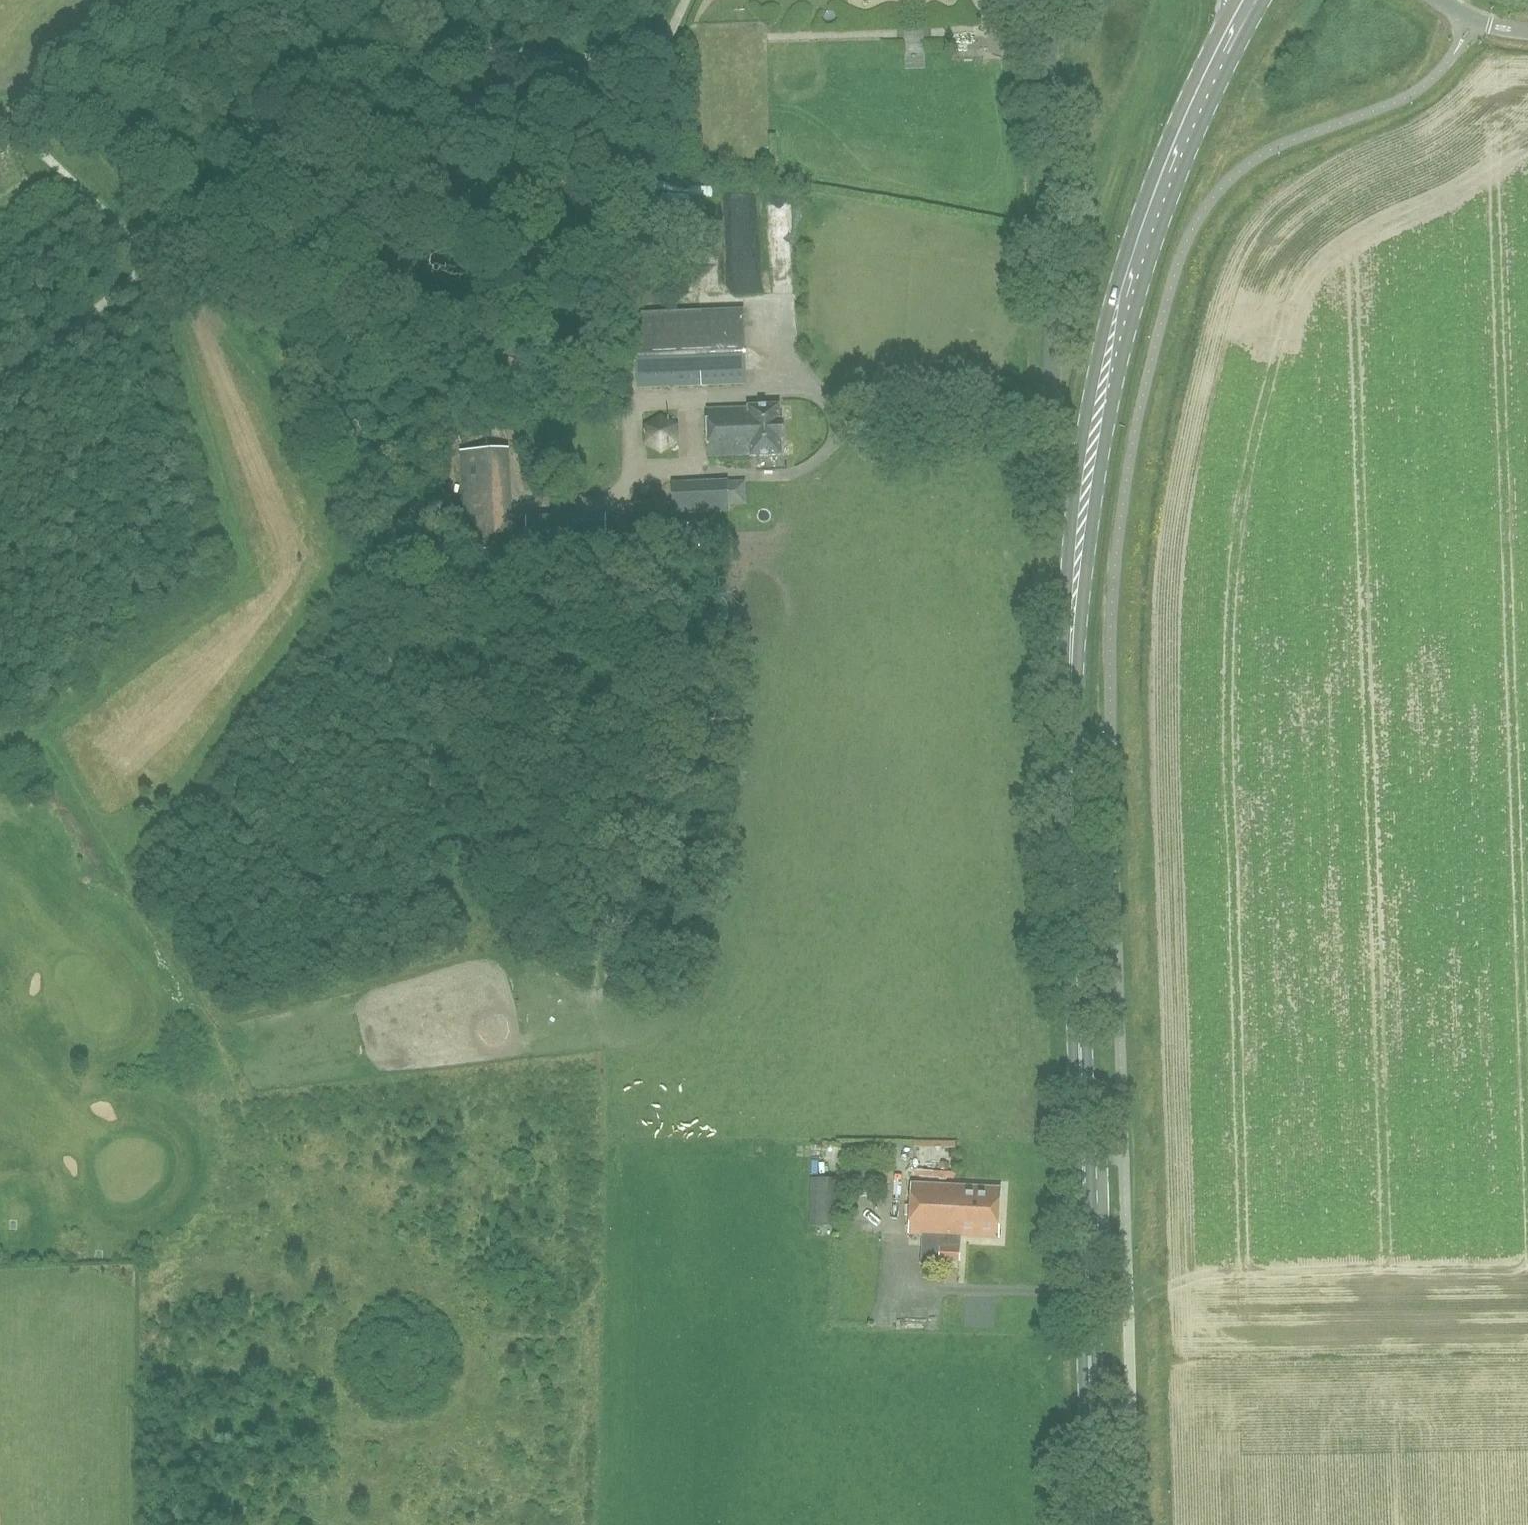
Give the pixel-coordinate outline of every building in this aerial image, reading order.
[(903,61),(918,61),(918,29),(903,29),(903,61)] [(949,57),(999,56),(998,38),(948,40),(949,57)] [(747,384),(744,310),(636,314),(639,388),(747,384)] [(784,440),(784,420),(781,420),(780,405),(749,406),(749,407),(707,409),(710,457),(751,455),(751,456),(782,455),(782,440),(784,440)] [(639,423),(642,443),(672,437),(668,417),(639,423)] [(507,524),(505,449),(455,451),(458,526),(507,524)] [(747,506),(746,483),(729,483),(729,481),(673,483),(674,514),(730,511),(730,506),(747,506)] [(555,538),(553,521),(537,522),(540,540),(555,538)] [(835,1228),(837,1179),(819,1179),(816,1227),(835,1228)] [(854,1200),(868,1200),(867,1183),(853,1184),(854,1200)] [(999,1239),(1002,1187),(912,1183),(909,1234),(941,1236),(940,1261),(960,1262),(962,1237),(999,1239)]
